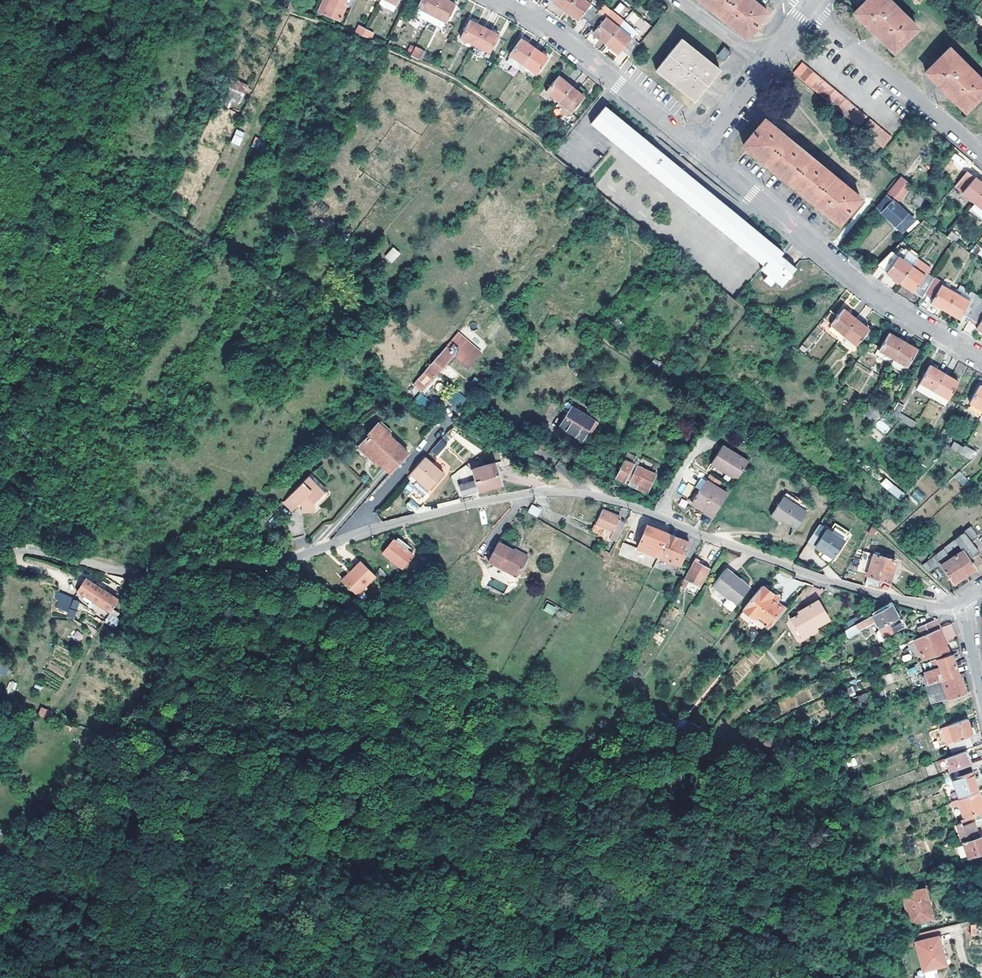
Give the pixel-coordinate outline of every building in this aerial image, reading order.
[(353,7),(356,0),(326,0),(321,13),(340,21),(347,5),(353,7)] [(400,0),(381,0),(379,5),(393,13),(400,0)] [(441,0),(421,0),(417,7),(419,9),(415,16),(428,22),(441,0)] [(456,6),(444,0),(441,0),(428,22),(441,29),(445,23),(447,24),(456,6)] [(550,1),(564,11),(572,0),(550,0),(550,1)] [(598,11),(582,0),(572,0),(564,11),(577,21),(580,17),(588,24),(598,11)] [(746,38),(767,13),(752,0),(700,0),(746,38)] [(918,29),(889,0),(867,0),(854,13),(894,52),(918,29)] [(287,11),(297,14),(301,6),(291,1),(287,11)] [(626,17),(630,8),(618,3),(614,12),(626,17)] [(588,24),(595,29),(592,33),(605,44),(618,28),(598,11),(588,24)] [(469,20),(459,37),(474,46),(484,29),(469,20)] [(639,45),(632,39),(637,33),(624,21),(618,28),(605,44),(618,55),(622,51),(629,57),(639,45)] [(441,29),(428,22),(425,28),(438,35),(441,29)] [(967,32),(978,41),(981,36),(981,33),(973,25),(967,32)] [(355,34),(371,40),(374,34),(359,27),(355,34)] [(489,54),(499,37),(484,29),(474,46),(489,54)] [(720,70),(681,39),(656,70),(693,101),(720,70)] [(522,66),(534,51),(520,40),(508,55),(522,66)] [(411,56),(418,59),(423,50),(416,46),(411,56)] [(717,56),(724,62),(731,53),(724,48),(717,56)] [(981,95),(981,81),(949,48),(926,72),(966,112),(981,95)] [(418,59),(425,62),(430,53),(423,50),(418,59)] [(534,51),(522,66),(536,76),(547,61),(534,51)] [(518,71),(522,66),(508,55),(505,60),(518,71)] [(803,63),(794,73),(800,79),(806,83),(810,87),(816,92),(821,97),(827,101),(832,105),(837,110),(843,114),(848,119),(854,124),(859,128),(867,118),(862,113),(857,109),(851,104),(846,100),(840,95),(835,91),(830,86),(825,82),(819,77),(814,73),(809,68),(803,63)] [(559,102),(571,88),(558,77),(546,91),(559,102)] [(228,96),(241,101),(248,85),(234,80),(228,96)] [(584,98),(571,88),(559,102),(572,113),(584,98)] [(782,252),(608,113),(594,131),(762,266),(759,270),(781,287),(796,268),(780,256),(781,254),(782,252)] [(861,198),(765,120),(744,145),(839,224),(861,198)] [(878,144),(883,148),(892,138),(887,134),(881,129),(876,125),(871,121),(863,131),(868,135),(873,139),(878,144)] [(239,146),(245,133),(236,129),(231,143),(239,146)] [(954,189),(961,194),(963,193),(975,204),(970,210),(981,220),(981,184),(968,172),(956,187),(954,189)] [(913,187),(903,178),(878,208),(905,232),(916,220),(898,204),(913,187)] [(958,238),(951,232),(946,238),(954,243),(958,238)] [(384,257),(391,264),(400,253),(393,247),(384,257)] [(925,294),(933,279),(926,275),(925,276),(912,266),(917,259),(909,253),(904,260),(892,251),(878,265),(887,271),(887,272),(900,282),(922,299),(925,294)] [(943,282),(934,278),(933,279),(925,294),(933,299),(941,285),(943,282)] [(931,303),(946,311),(956,293),(941,285),(933,299),(931,303)] [(970,302),(974,294),(960,286),(956,293),(970,302)] [(979,306),(981,300),(981,298),(974,294),(970,302),(956,293),(946,311),(960,319),(963,315),(971,319),(979,306)] [(979,306),(971,319),(979,324),(977,329),(981,332),(981,308),(979,306)] [(832,325),(838,330),(844,334),(856,345),(869,330),(857,319),(844,308),(831,323),(832,325)] [(614,320),(610,324),(616,328),(619,324),(614,320)] [(918,349),(904,341),(889,332),(879,350),(893,358),(907,367),(918,349)] [(423,391),(454,354),(449,349),(450,347),(447,344),(415,383),(414,383),(423,391)] [(960,383),(945,375),(931,365),(920,382),(935,391),(950,400),(960,383)] [(981,410),(981,387),(980,386),(970,403),(981,410)] [(414,403),(425,406),(428,398),(417,394),(414,403)] [(581,441),(594,422),(573,409),(561,428),(581,441)] [(901,414),(893,409),(890,414),(897,419),(901,414)] [(885,434),(890,428),(880,419),(875,425),(885,434)] [(372,463),(387,477),(404,458),(383,439),(384,438),(373,428),(362,439),(363,441),(354,451),(364,460),(367,456),(373,462),(372,463)] [(429,452),(436,458),(447,444),(441,438),(429,452)] [(958,452),(962,447),(954,442),(950,448),(958,452)] [(712,463),(739,479),(749,460),(722,445),(712,463)] [(962,447),(958,452),(969,458),(974,451),(963,445),(962,447)] [(676,455),(682,459),(687,452),(680,448),(676,455)] [(638,459),(629,455),(615,479),(624,483),(627,478),(631,480),(629,485),(647,493),(657,475),(654,473),(656,468),(649,465),(648,468),(646,467),(645,469),(635,464),(638,459)] [(370,466),(372,463),(373,462),(367,456),(364,460),(370,466)] [(440,479),(421,462),(406,479),(425,496),(440,479)] [(497,464),(472,471),(475,482),(459,487),(463,497),(478,492),(502,485),(497,464)] [(961,471),(954,475),(961,486),(968,482),(961,471)] [(886,477),(880,483),(900,501),(905,494),(886,477)] [(288,502),(281,509),(289,517),(296,510),(300,510),(300,518),(312,518),(319,511),(314,506),(322,497),(307,482),(288,502)] [(678,491),(688,496),(692,488),(682,483),(678,491)] [(708,510),(718,515),(730,494),(710,483),(705,491),(703,489),(694,503),(707,511),(708,510)] [(919,502),(925,495),(916,488),(910,495),(919,502)] [(770,517),(778,521),(780,519),(783,521),(796,529),(810,506),(799,498),(797,501),(786,494),(770,517)] [(314,506),(319,511),(327,501),(322,497),(314,506)] [(415,512),(419,506),(410,499),(405,506),(415,512)] [(541,514),(532,507),(527,514),(537,520),(541,514)] [(707,513),(716,519),(718,515),(708,510),(707,511),(707,513)] [(612,544),(623,525),(617,521),(618,520),(602,511),(594,525),(592,524),(588,531),(609,544),(610,542),(612,544)] [(809,541),(834,557),(845,540),(819,524),(809,541)] [(668,534),(666,533),(646,525),(636,549),(656,557),(678,566),(688,542),(668,534)] [(977,537),(970,526),(963,532),(971,542),(977,537)] [(975,569),(969,560),(979,553),(971,542),(963,532),(953,539),(962,551),(941,566),(953,583),(970,572),(975,569)] [(622,543),(618,554),(631,558),(635,547),(622,543)] [(413,563),(393,544),(381,557),(400,576),(413,563)] [(485,564),(513,579),(523,561),(509,554),(510,553),(496,546),(485,564)] [(656,557),(636,549),(634,554),(654,563),(656,557)] [(948,557),(942,549),(932,556),(938,565),(948,557)] [(603,560),(606,554),(600,550),(597,557),(603,560)] [(509,554),(523,561),(524,558),(511,551),(510,553),(509,554)] [(895,562),(883,558),(875,555),(873,555),(865,583),(877,586),(880,580),(889,582),(895,562)] [(938,565),(932,556),(921,566),(928,572),(938,565)] [(654,563),(652,566),(674,575),(678,566),(656,557),(654,563)] [(693,561),(679,586),(682,588),(683,588),(687,581),(698,588),(709,569),(693,561)] [(339,582),(353,598),(374,580),(359,564),(339,582)] [(736,605),(750,589),(726,570),(713,586),(736,605)] [(70,597),(93,609),(100,596),(77,584),(70,597)] [(762,619),(780,595),(775,590),(772,593),(763,586),(744,609),(755,618),(757,615),(762,619)] [(780,595),(762,619),(769,625),(783,607),(777,602),(782,596),(780,595)] [(827,627),(837,616),(822,600),(810,613),(812,615),(801,626),(816,641),(829,629),(827,627)] [(543,610),(552,616),(557,608),(548,602),(543,610)] [(879,630),(883,637),(885,636),(902,627),(891,606),(855,626),(858,632),(872,624),(872,623),(875,621),(879,630)] [(769,625),(772,628),(787,611),(783,607),(769,625)] [(679,614),(669,608),(659,623),(669,629),(679,614)] [(754,619),(755,618),(744,609),(742,610),(754,619)] [(918,628),(922,637),(939,629),(940,628),(936,619),(918,628)] [(946,640),(956,637),(952,624),(942,627),(946,640)] [(846,631),(848,635),(849,637),(858,632),(855,626),(846,631)] [(923,661),(948,652),(945,644),(939,629),(922,637),(915,640),(923,661)] [(79,642),(84,635),(75,630),(71,638),(79,642)] [(887,639),(885,636),(883,637),(879,630),(877,631),(875,636),(878,640),(883,642),(887,639)] [(832,640),(826,644),(832,653),(838,649),(832,640)] [(848,640),(840,645),(843,651),(851,646),(848,640)] [(930,684),(923,687),(929,706),(965,695),(962,685),(958,675),(955,666),(951,654),(933,660),(936,669),(925,673),(930,684)] [(9,665),(0,661),(0,674),(5,675),(9,665)] [(8,681),(7,692),(15,693),(16,682),(8,681)] [(857,691),(855,685),(847,689),(849,694),(857,691)] [(861,707),(869,704),(866,694),(858,697),(861,707)] [(49,718),(52,711),(40,707),(38,715),(49,718)] [(967,719),(948,725),(954,742),(949,744),(952,753),(974,746),(971,737),(973,736),(967,719)] [(958,769),(971,764),(968,757),(966,751),(946,759),(951,772),(958,769)] [(960,798),(978,791),(972,774),(975,773),(971,764),(958,769),(961,776),(953,780),(960,798)] [(978,791),(960,798),(956,800),(959,808),(963,818),(972,815),(974,822),(981,819),(981,803),(978,791)] [(956,800),(950,802),(954,810),(959,808),(956,800)] [(981,836),(981,819),(974,822),(963,826),(962,824),(941,832),(943,839),(958,834),(960,839),(964,843),(967,858),(981,853),(981,837),(981,836)] [(888,840),(883,831),(876,834),(882,844),(888,840)] [(934,919),(925,889),(902,894),(910,925),(934,919)] [(916,944),(925,977),(938,977),(936,969),(945,967),(938,938),(916,944)]
